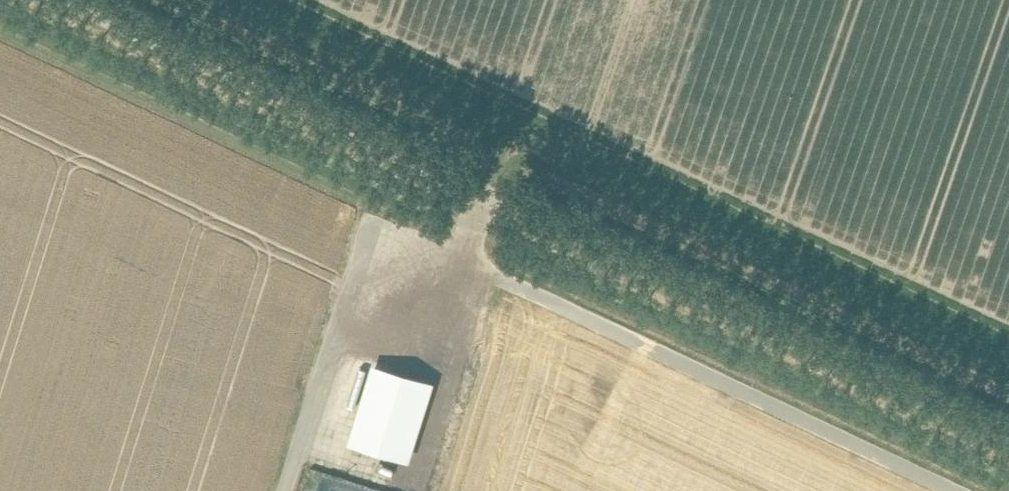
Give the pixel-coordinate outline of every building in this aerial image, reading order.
[(371,366),(347,445),(409,464),(433,385),(371,366)]
